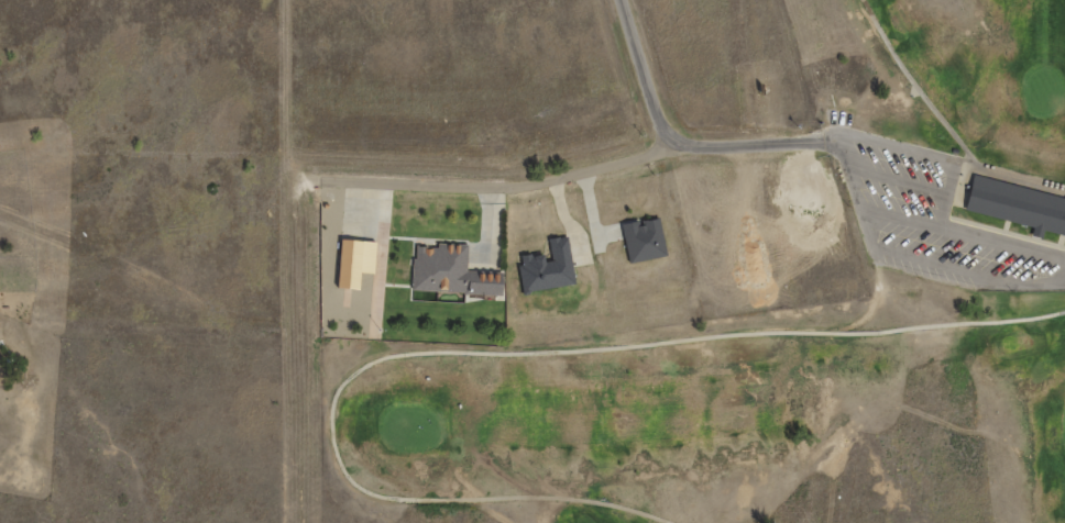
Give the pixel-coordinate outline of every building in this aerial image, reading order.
[(962,208),(1031,226),(1029,234),(1039,237),(1041,231),(1064,237),(1064,199),(971,174),(962,208)] [(621,223),(627,263),(666,256),(659,218),(640,221),(641,225),(637,226),(636,221),(621,223)] [(518,265),(520,292),(574,286),(568,236),(548,238),(551,262),(542,263),(541,254),(520,256),(521,265),(518,265)] [(337,240),(333,289),(355,291),(356,274),(372,275),(374,243),(337,240)] [(410,259),(408,291),(498,297),(499,275),(464,272),(465,245),(436,244),(436,248),(415,247),(415,259),(410,259)]
